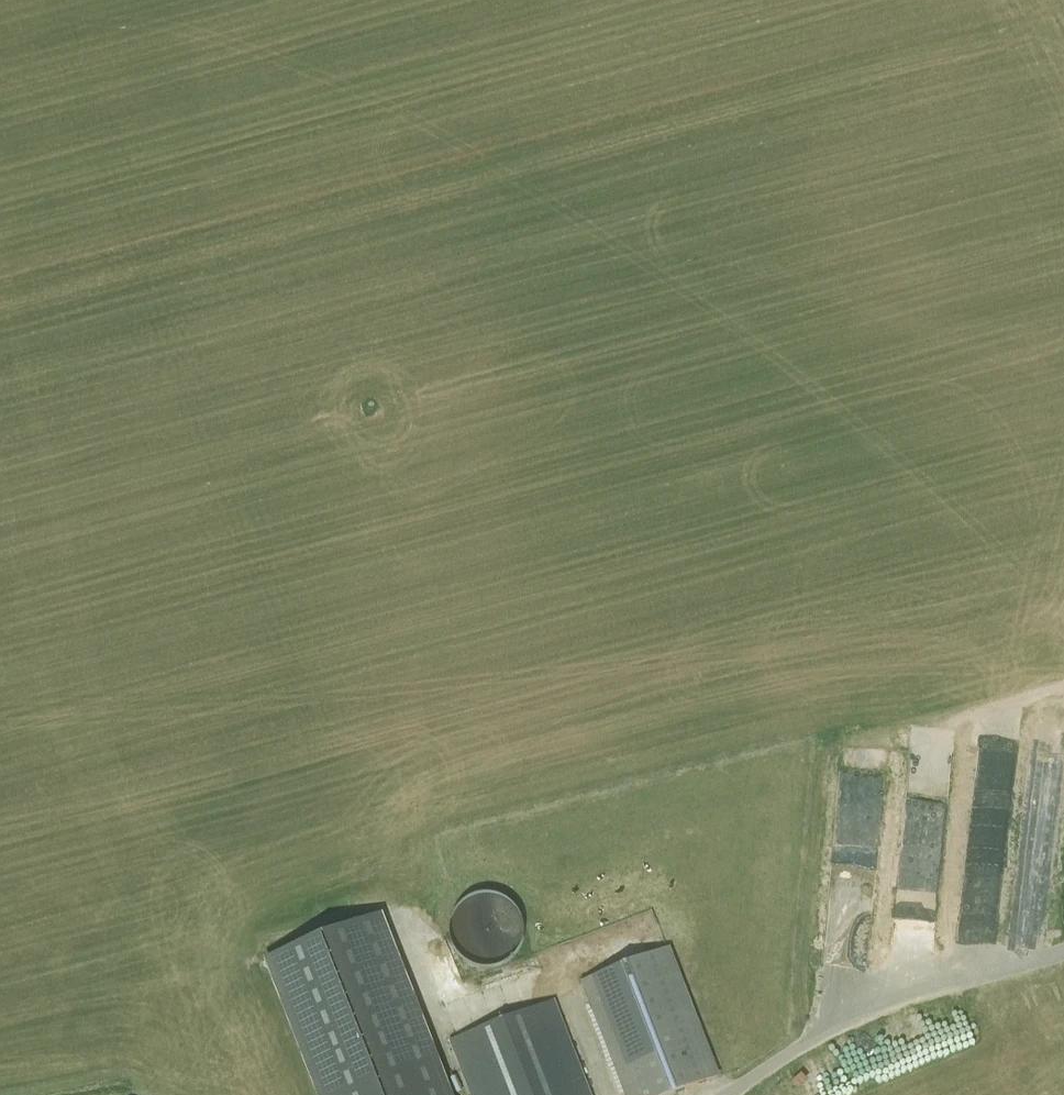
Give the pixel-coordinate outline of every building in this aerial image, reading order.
[(840,778),(840,794),(854,794),(853,804),(882,804),(882,779),(840,778)] [(513,939),(512,932),(510,926),(508,920),(503,915),(499,911),(494,908),(489,906),(482,905),(475,905),(468,907),(462,909),(456,914),(452,918),(449,924),(447,931),(446,937),(446,943),(448,950),(450,956),(455,962),(459,966),(465,969),(474,972),(479,972),(485,972),(492,970),(497,968),(502,963),(506,959),(510,953),(512,945),(513,939)] [(386,939),(378,918),(271,960),(272,964),(323,1094),(447,1094),(386,939)] [(582,983),(625,1094),(677,1094),(721,1078),(671,948),(582,983)] [(470,1094),(592,1094),(555,1000),(450,1042),(470,1094)]
